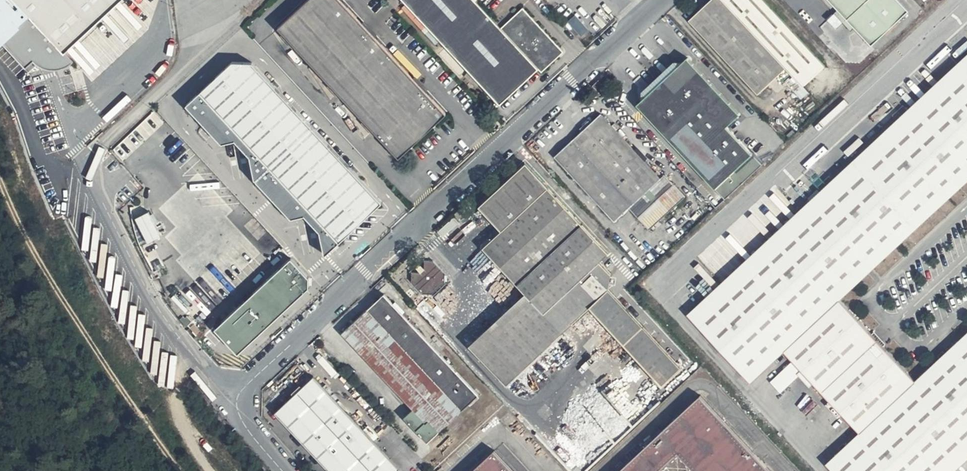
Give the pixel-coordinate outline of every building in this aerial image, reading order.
[(30,13),(66,50),(121,0),(18,0),(30,13)] [(449,111),(344,0),(308,0),(279,27),(400,156),(449,111)] [(504,95),(539,62),(543,66),(565,47),(523,3),(521,4),(501,22),(479,0),(412,0),(504,95)] [(690,19),(762,93),(788,67),(804,86),(828,65),(767,0),(710,0),(690,19)] [(872,44),(910,11),(900,0),(830,0),(872,44)] [(438,42),(442,39),(407,5),(403,9),(438,42)] [(66,50),(30,13),(3,39),(26,67),(35,58),(40,64),(49,67),(60,66),(68,63),(74,59),(66,50)] [(578,27),(574,31),(584,43),(588,39),(578,27)] [(686,313),(750,381),(783,349),(859,430),(824,462),(832,470),(955,470),(966,460),(966,332),(914,381),(839,301),(872,269),(966,181),(966,50),(686,313)] [(645,97),(641,103),(717,183),(754,149),(730,124),(743,112),(690,56),(685,61),(676,61),(666,70),(656,79),(644,88),(645,97)] [(252,60),(233,59),(186,103),(222,141),(236,138),(251,154),(255,178),(292,216),(306,212),(320,231),(325,254),(384,200),(252,60)] [(126,160),(165,121),(154,110),(114,149),(126,160)] [(661,177),(602,112),(556,155),(615,220),(630,207),(650,228),(684,196),(665,175),(661,177)] [(612,251),(547,182),(546,184),(525,162),(482,203),(501,224),(481,243),(482,244),(527,291),(468,344),(506,385),(508,383),(589,305),(664,381),(678,366),(608,285),(612,269),(603,260),(612,251)] [(150,209),(132,218),(144,243),(162,234),(150,209)] [(454,213),(439,231),(446,237),(461,219),(454,213)] [(291,257),(215,327),(239,353),(309,287),(310,274),(291,257)] [(445,272),(433,259),(424,259),(411,271),(411,280),(423,293),(431,293),(445,280),(445,272)] [(473,277),(489,295),(510,277),(495,259),(473,277)] [(428,442),(480,395),(384,293),(342,333),(412,409),(405,417),(428,442)] [(404,470),(316,373),(278,409),(333,470),(403,470),(404,470)] [(676,455),(678,453),(696,470),(772,470),(701,396),(621,470),(659,470),(676,455)] [(471,470),(515,470),(496,451),(471,470)]
